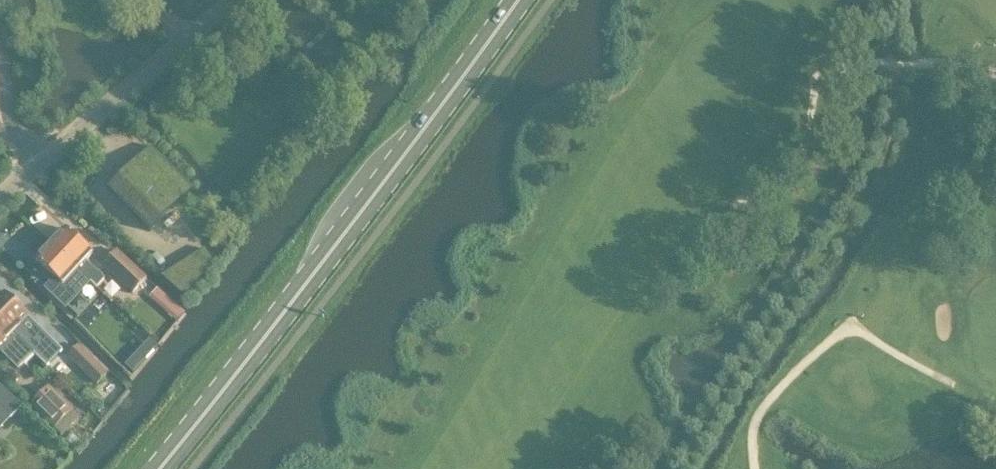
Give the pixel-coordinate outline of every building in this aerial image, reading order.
[(119,181),(107,192),(150,234),(173,211),(194,190),(190,190),(184,189),(163,169),(156,162),(151,149),(119,181)] [(52,245),(90,282),(96,275),(85,264),(93,255),(66,230),(64,233),(60,232),(56,237),(57,241),(52,245)] [(37,262),(56,280),(47,290),(66,308),(83,289),(90,282),(52,245),(47,251),(43,251),(38,256),(39,259),(37,262)] [(184,298),(214,265),(204,250),(162,278),(184,298)] [(147,279),(118,252),(104,266),(133,294),(147,279)] [(34,353),(33,354),(41,362),(47,368),(63,352),(29,319),(5,295),(3,298),(1,296),(0,296),(0,320),(34,353)] [(10,361),(18,369),(23,364),(33,354),(34,353),(0,320),(0,351),(10,361)] [(67,357),(97,386),(108,375),(78,345),(67,357)] [(11,418),(22,407),(0,387),(0,408),(11,418)] [(73,410),(50,388),(32,406),(55,429),(73,410)]
